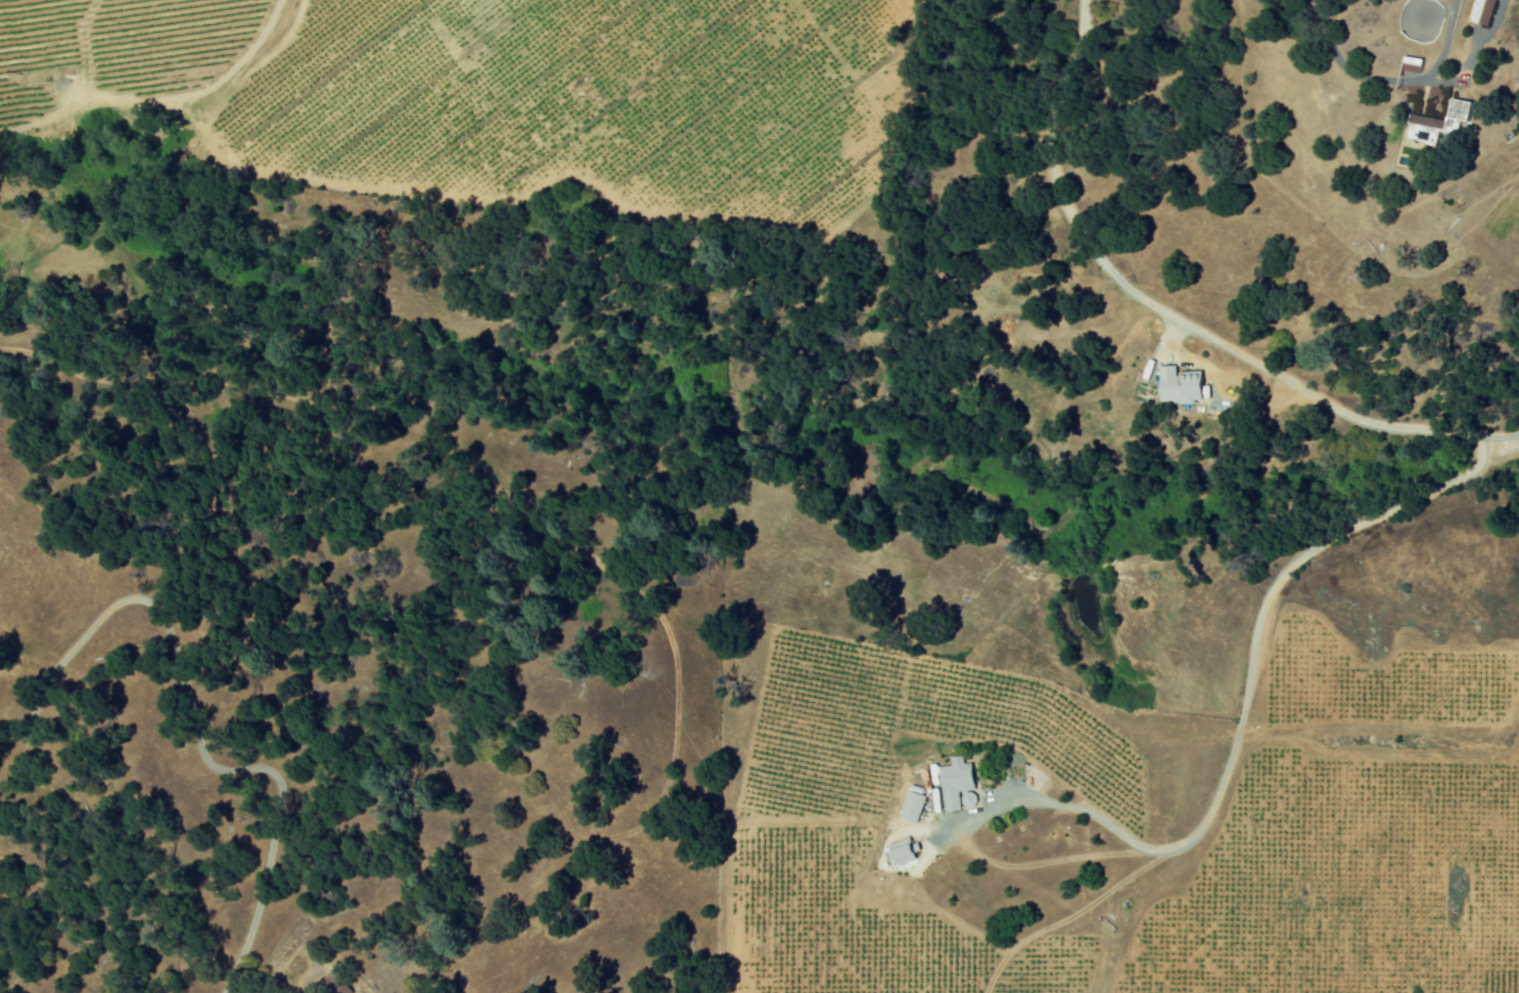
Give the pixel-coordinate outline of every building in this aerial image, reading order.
[(1497,0),(1477,0),(1473,22),(1492,26),(1497,0)] [(1446,120),(1413,115),(1409,140),(1439,145),(1440,134),(1460,138),(1462,120),(1471,122),(1474,102),(1449,98),(1446,120)] [(1204,371),(1178,372),(1178,366),(1160,366),(1162,403),(1210,401),(1209,386),(1204,386),(1204,371)] [(977,790),(974,763),(966,764),(965,757),(953,758),(953,766),(942,767),(946,813),(962,811),(960,791),(977,790)] [(902,819),(920,823),(926,795),(908,791),(902,819)] [(919,859),(912,837),(890,845),(897,866),(919,859)]
